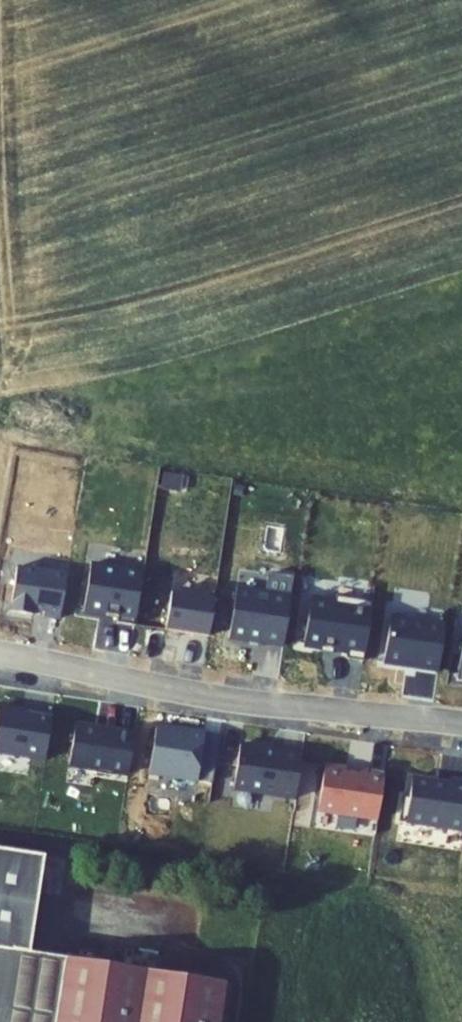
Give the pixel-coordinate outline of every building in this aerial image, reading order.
[(143,575),(90,566),(83,611),(135,620),(143,575)] [(68,576),(18,568),(12,611),(61,619),(68,576)] [(291,597),(237,589),(230,638),(283,646),(291,597)] [(169,590),(163,627),(206,634),(212,596),(169,590)] [(336,604),(312,600),(305,643),(335,648),(334,652),(348,654),(347,658),(363,660),(364,656),(365,653),(372,609),(373,602),(338,596),(336,604)] [(446,627),(392,618),(385,663),(418,668),(417,671),(439,674),(446,627)] [(0,709),(0,754),(45,760),(51,720),(23,716),(24,712),(0,709)] [(71,766),(97,770),(96,773),(113,776),(114,772),(129,775),(135,735),(77,726),(71,766)] [(204,735),(158,729),(151,774),(198,781),(204,735)] [(301,756),(242,747),(235,790),(295,799),(301,756)] [(401,808),(461,818),(461,770),(451,768),(451,771),(414,765),(411,785),(405,784),(401,808)] [(369,773),(325,767),(318,812),(377,821),(384,776),(385,770),(370,768),(369,773)] [(0,839),(0,935),(10,937),(29,940),(49,847),(0,839)] [(10,937),(0,935),(0,993),(10,937)] [(10,937),(0,993),(0,1021),(48,1021),(61,946),(29,940),(10,937)] [(61,946),(48,1021),(213,1021),(221,975),(61,946)]
